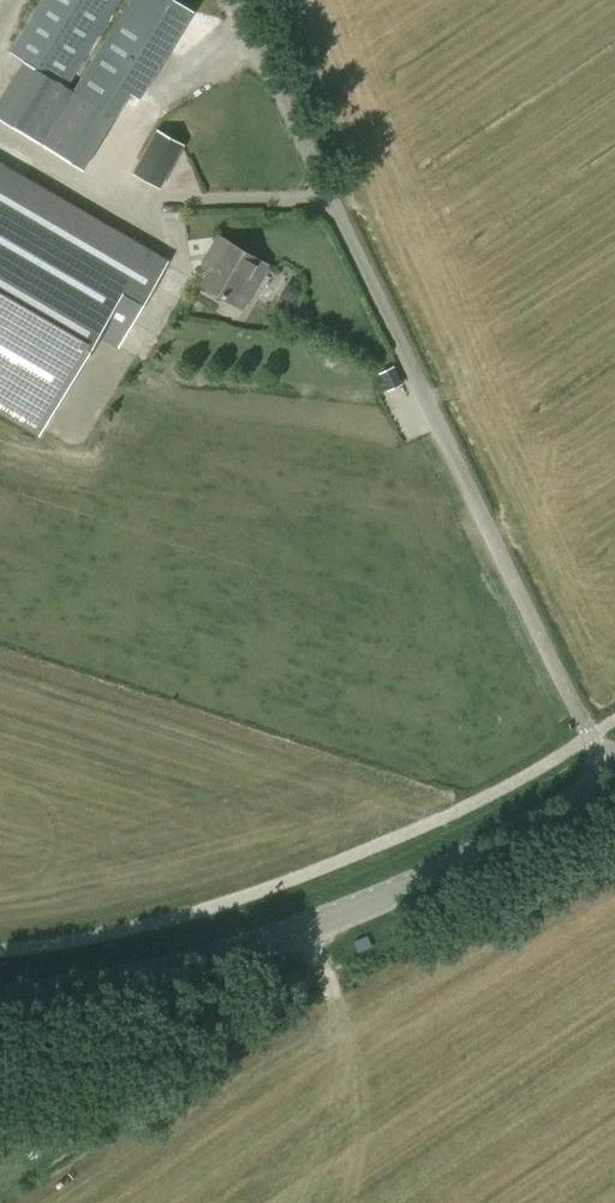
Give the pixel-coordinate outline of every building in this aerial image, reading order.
[(10,49),(66,84),(117,0),(41,0),(10,49)] [(174,0),(128,0),(74,90),(115,116),(130,91),(138,96),(191,10),(174,0)] [(34,159),(60,115),(0,80),(0,139),(34,159)] [(142,158),(134,172),(161,187),(169,173),(142,158)] [(49,426),(102,338),(116,346),(166,261),(119,233),(113,242),(17,185),(20,180),(0,169),(0,396),(49,426)] [(241,308),(266,264),(218,236),(203,262),(211,267),(201,284),(241,308)] [(394,367),(379,374),(388,392),(403,384),(394,367)]
